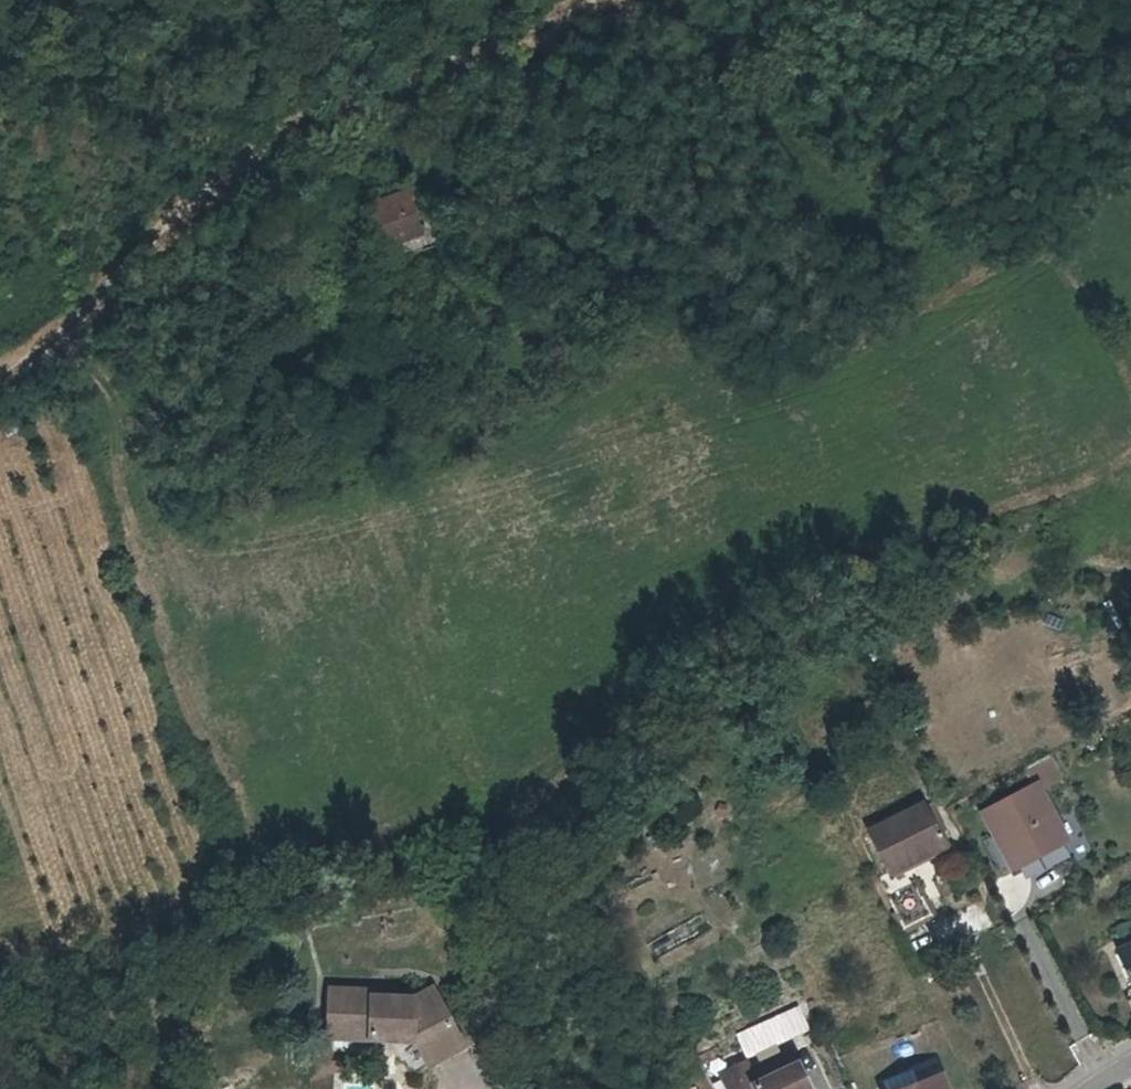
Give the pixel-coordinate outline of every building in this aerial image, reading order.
[(402,211),(394,189),(379,195),(387,216),(402,211)] [(415,212),(386,222),(393,242),(422,232),(415,212)] [(987,813),(997,834),(993,836),(1010,867),(1064,839),(1038,787),(987,813)] [(936,816),(928,820),(941,844),(948,841),(936,816)] [(943,849),(941,844),(928,820),(877,844),(891,871),(943,849)] [(937,858),(938,878),(962,876),(961,856),(937,858)] [(1119,953),(1130,979),(1130,948),(1119,953)] [(412,998),(380,995),(368,994),(368,989),(328,987),(326,1013),(325,1034),(337,1036),(362,1037),(410,1041),(418,1037),(431,1063),(461,1048),(432,989),(412,998)] [(748,1055),(785,1040),(779,1026),(765,1033),(744,1044),(748,1055)] [(730,1088),(746,1088),(799,1065),(793,1051),(753,1069),(749,1063),(724,1075),(730,1088)] [(746,1088),(810,1088),(799,1065),(746,1088)] [(941,1076),(908,1088),(946,1088),(941,1076)]
